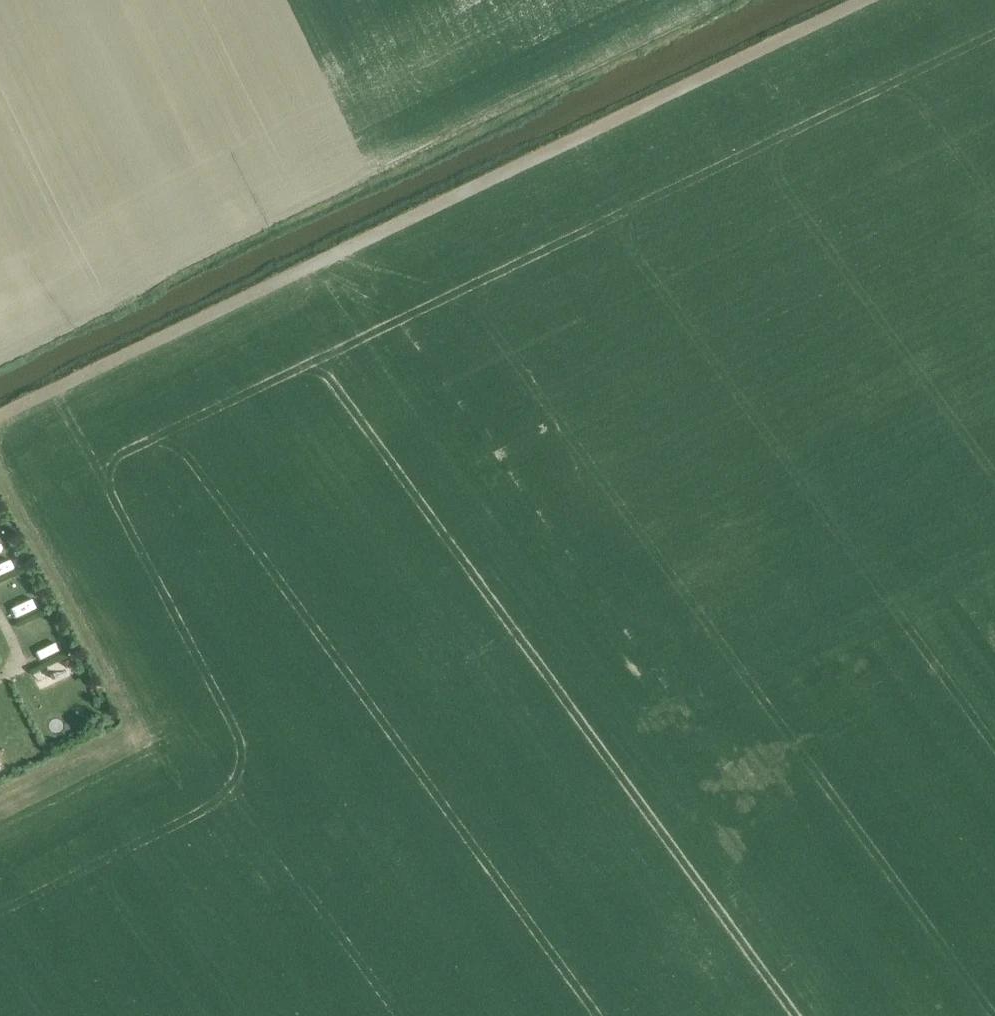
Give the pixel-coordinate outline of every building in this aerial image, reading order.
[(16,533),(13,525),(0,529),(0,539),(16,533)]
